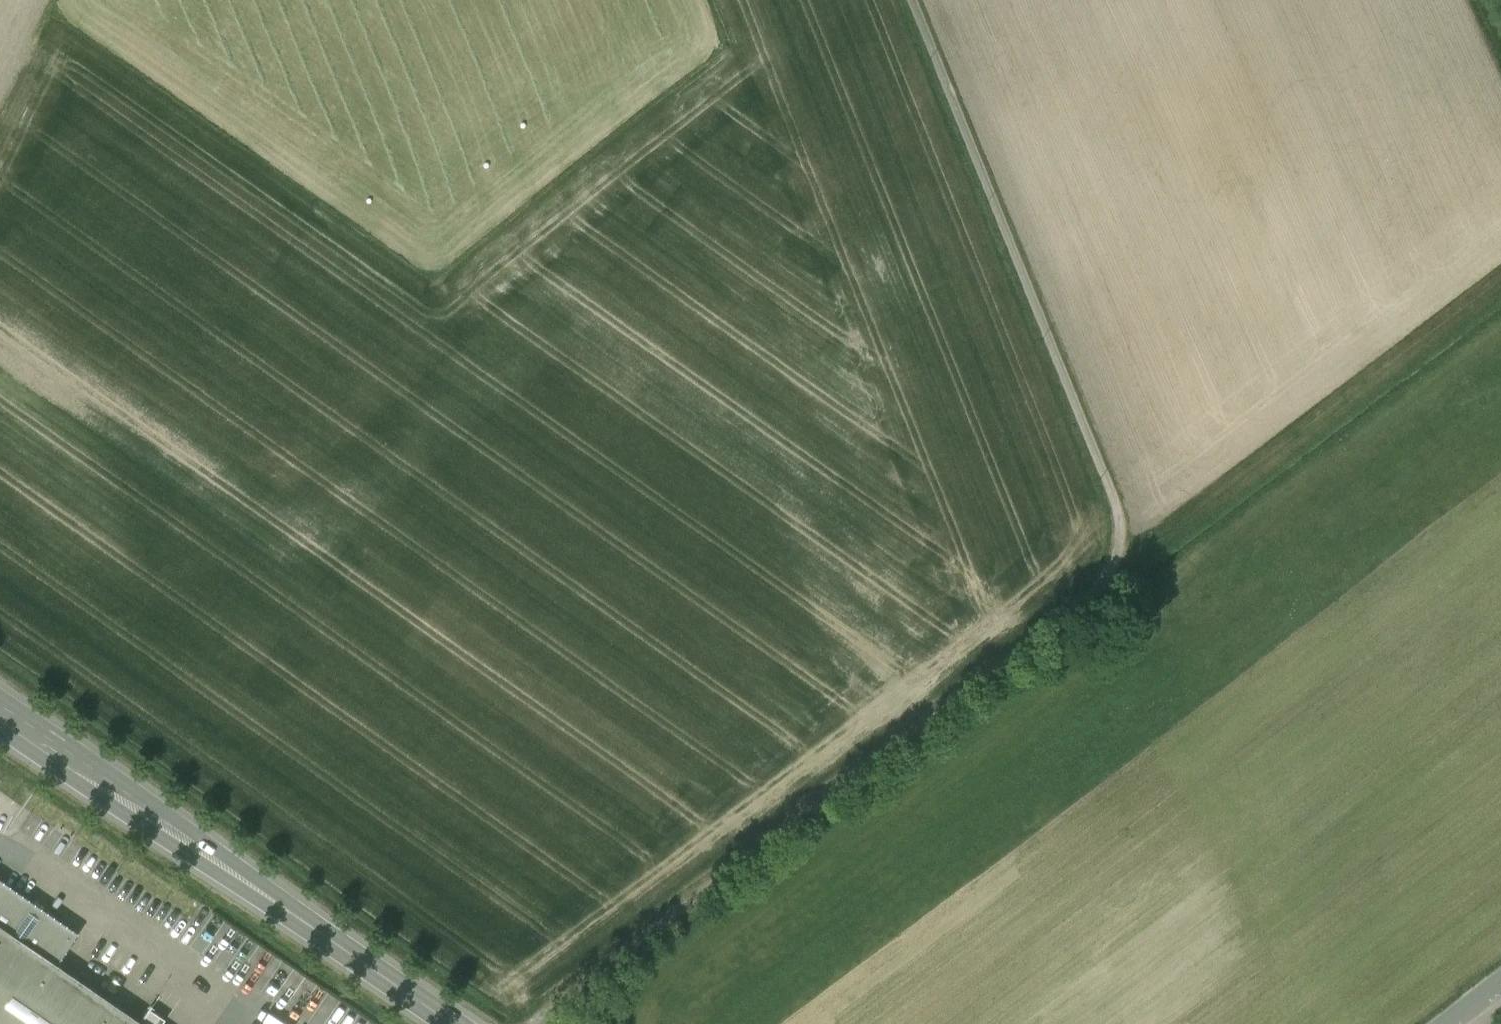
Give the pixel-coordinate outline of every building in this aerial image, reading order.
[(35,948),(49,927),(49,924),(48,919),(23,902),(25,900),(24,897),(18,893),(15,893),(14,895),(0,886),(0,924),(35,948)] [(72,935),(54,923),(49,924),(49,927),(35,948),(54,961),(72,935)] [(0,924),(0,1023),(145,1023),(54,961),(35,948),(0,924)]
